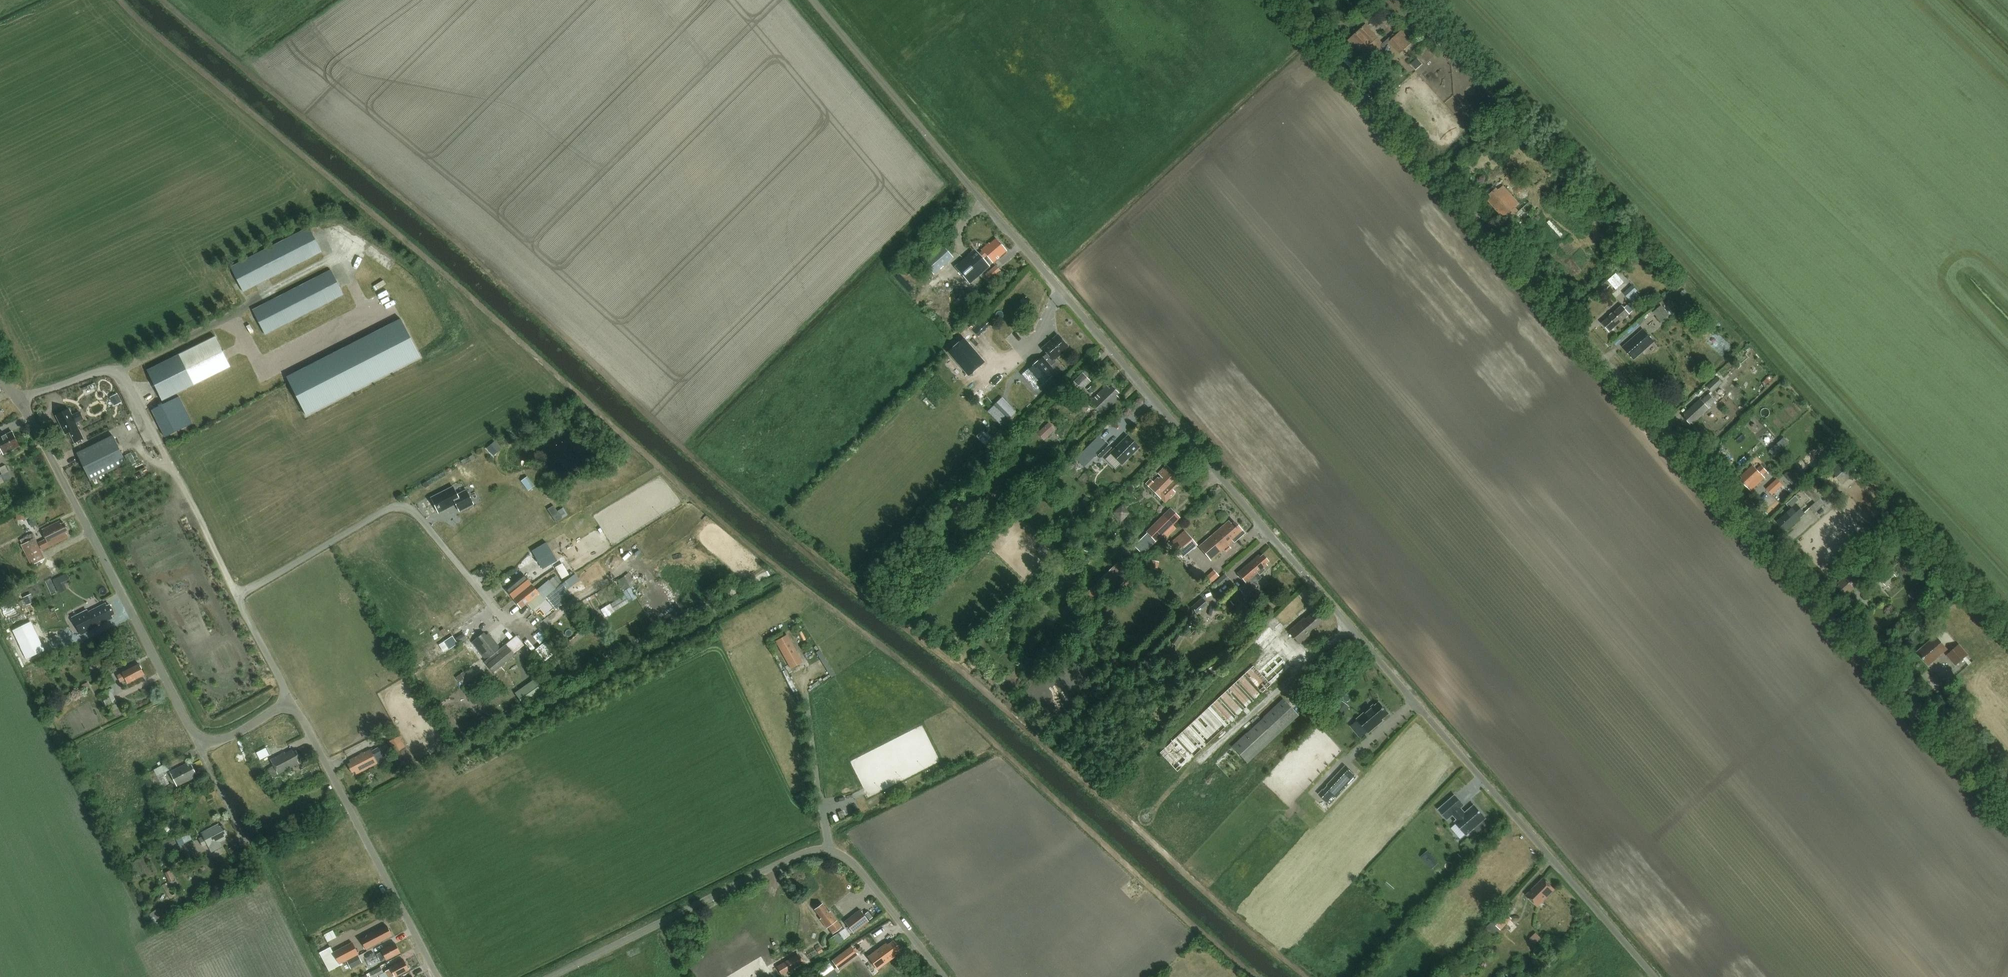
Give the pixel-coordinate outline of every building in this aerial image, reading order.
[(1369,61),(1385,46),(1377,37),(1382,32),(1373,21),(1368,26),(1367,24),(1352,37),(1354,39),(1350,42),(1364,57),(1365,56),(1369,61)] [(1402,31),(1389,42),(1399,54),(1412,42),(1402,31)] [(1459,60),(1466,53),(1453,39),(1445,45),(1459,60)] [(1428,62),(1422,55),(1410,65),(1416,71),(1428,62)] [(1491,196),(1487,199),(1503,218),(1507,214),(1510,218),(1518,211),(1515,207),(1519,204),(1503,185),(1497,190),(1496,188),(1489,194),(1491,196)] [(243,292),(322,252),(309,228),(231,268),(243,292)] [(989,242),(981,249),(981,250),(986,254),(993,262),(1007,250),(996,238),(990,243),(989,242)] [(934,274),(953,257),(941,243),(921,260),(934,274)] [(986,254),(981,250),(978,253),(975,250),(955,268),(970,284),(990,266),(982,258),(986,254)] [(995,265),(985,274),(990,280),(1001,271),(995,265)] [(265,334),(343,294),(331,270),(253,310),(265,334)] [(1618,289),(1627,281),(1618,271),(1609,279),(1618,289)] [(1639,292),(1633,286),(1624,294),(1633,304),(1641,297),(1638,293),(1639,292)] [(1610,316),(1602,322),(1610,331),(1630,313),(1635,309),(1630,303),(1625,307),(1622,305),(1614,312),(1612,312),(1610,314),(1610,316)] [(1670,314),(1662,305),(1654,312),(1662,322),(1670,314)] [(420,358),(401,319),(287,377),(306,416),(420,358)] [(975,330),(978,335),(993,324),(989,320),(975,330)] [(987,335),(996,328),(993,324),(984,332),(987,335)] [(1644,330),(1625,348),(1635,359),(1654,342),(1644,330)] [(1069,346),(1059,334),(1043,348),(1049,354),(1044,358),(1043,357),(1023,375),(1036,390),(1056,372),(1051,365),(1055,362),(1054,361),(1061,355),(1061,354),(1069,346)] [(215,337),(179,355),(147,371),(162,401),(195,385),(230,367),(215,337)] [(984,362),(964,338),(948,352),(968,375),(984,362)] [(1076,386),(1084,378),(1081,375),(1073,383),(1076,386)] [(1706,386),(1711,392),(1712,392),(1721,384),(1723,382),(1717,376),(1706,386)] [(1076,386),(1080,390),(1089,383),(1084,378),(1076,386)] [(1730,385),(1729,384),(1727,382),(1723,387),(1721,384),(1712,392),(1711,392),(1702,400),(1701,398),(1684,414),(1686,415),(1684,417),(1690,423),(1692,422),(1693,423),(1710,408),(1709,407),(1726,390),(1725,389),(1730,385)] [(1107,385),(1089,402),(1101,415),(1119,398),(1116,395),(1118,392),(1112,385),(1109,388),(1107,385)] [(165,437),(192,424),(179,397),(152,410),(165,437)] [(1010,417),(996,402),(987,411),(1001,426),(1010,417)] [(84,439),(76,424),(69,409),(56,416),(66,434),(70,432),(75,443),(84,439)] [(1044,440),(1055,429),(1049,422),(1037,433),(1044,440)] [(16,439),(12,432),(0,438),(0,447),(16,439)] [(1127,435),(1110,452),(1122,464),(1139,447),(1127,435)] [(90,480),(126,463),(113,436),(77,453),(90,480)] [(1097,436),(1089,444),(1096,451),(1094,452),(1100,458),(1111,448),(1105,441),(1104,443),(1097,436)] [(1784,438),(1769,451),(1775,457),(1790,444),(1784,438)] [(3,453),(3,454),(20,446),(16,439),(0,447),(0,454),(3,453)] [(487,448),(494,456),(501,449),(495,441),(487,448)] [(1842,482),(1854,472),(1843,459),(1831,470),(1842,482)] [(1762,475),(1767,470),(1762,465),(1759,468),(1755,463),(1740,476),(1742,478),(1741,480),(1750,491),(1765,478),(1762,475)] [(2,467),(5,473),(0,475),(0,484),(15,477),(8,464),(2,467)] [(1150,479),(1146,483),(1149,486),(1165,501),(1174,491),(1172,489),(1174,487),(1179,482),(1175,477),(1177,476),(1166,465),(1158,473),(1160,475),(1153,482),(1150,479)] [(1792,484),(1804,473),(1799,467),(1796,470),(1793,467),(1784,475),(1792,484)] [(521,482),(528,491),(534,487),(527,477),(521,482)] [(1772,495),(1783,485),(1777,479),(1766,488),(1772,495)] [(453,487),(434,497),(441,511),(456,504),(459,511),(473,504),(467,490),(457,495),(453,487)] [(1790,510),(1778,521),(1785,530),(1805,513),(1796,502),(1799,500),(1796,496),(1793,498),(1787,503),(1791,509),(1790,510)] [(1810,508),(1815,514),(1825,504),(1820,499),(1810,508)] [(1121,521),(1131,513),(1124,504),(1114,512),(1121,521)] [(547,510),(556,523),(567,515),(563,509),(557,512),(553,506),(547,510)] [(1170,508),(1146,532),(1156,542),(1162,536),(1165,539),(1176,528),(1173,525),(1180,518),(1170,508)] [(50,546),(68,538),(65,533),(68,531),(64,523),(61,524),(60,521),(42,530),(46,538),(37,543),(33,534),(21,539),(23,544),(22,545),(32,565),(45,559),(41,551),(50,546)] [(1211,559),(1219,553),(1224,548),(1227,551),(1231,548),(1228,545),(1233,541),(1234,542),(1244,533),(1234,521),(1231,524),(1228,521),(1199,546),(1211,559)] [(1182,558),(1197,545),(1184,530),(1169,543),(1182,558)] [(1142,554),(1155,541),(1146,533),(1133,546),(1142,554)] [(542,569),(557,561),(546,542),(532,551),(538,561),(542,569)] [(1258,554),(1237,573),(1245,583),(1239,588),(1248,599),(1258,590),(1253,584),(1261,577),(1258,573),(1268,565),(1266,563),(1268,561),(1263,554),(1260,556),(1258,554)] [(1150,568),(1158,570),(1160,560),(1153,559),(1150,568)] [(1118,562),(1098,581),(1107,591),(1127,572),(1118,562)] [(568,575),(562,564),(555,567),(562,579),(568,575)] [(1869,577),(1874,583),(1884,574),(1879,568),(1869,577)] [(1219,575),(1214,569),(1205,577),(1211,583),(1219,575)] [(1840,586),(1838,587),(1844,594),(1846,592),(1847,594),(1863,580),(1853,569),(1838,584),(1840,586)] [(1882,581),(1886,586),(1897,577),(1893,572),(1882,581)] [(514,599),(532,584),(524,575),(506,590),(514,599)] [(616,581),(623,592),(630,587),(624,576),(616,581)] [(61,583),(59,577),(53,580),(56,585),(61,583)] [(570,598),(565,592),(571,587),(566,581),(556,589),(546,597),(556,610),(570,598)] [(532,584),(514,599),(521,608),(539,593),(543,598),(554,590),(547,582),(537,590),(532,584)] [(1094,585),(1084,595),(1093,604),(1103,594),(1094,585)] [(635,596),(631,590),(630,588),(624,592),(629,600),(635,596)] [(32,603),(29,595),(24,597),(27,605),(32,603)] [(611,605),(615,612),(629,603),(625,596),(611,605)] [(1197,614),(1209,604),(1202,597),(1191,606),(1197,614)] [(88,612),(94,625),(95,627),(113,618),(111,615),(114,614),(110,605),(107,606),(105,603),(88,612)] [(1304,617),(1288,631),(1299,644),(1315,629),(1314,628),(1322,621),(1313,611),(1305,618),(1304,617)] [(1269,627),(1255,641),(1264,650),(1278,635),(1269,627)] [(206,639),(215,637),(213,629),(204,632),(206,639)] [(72,635),(73,641),(86,637),(84,631),(72,635)] [(472,642),(486,660),(484,662),(493,673),(515,655),(506,644),(500,648),(488,633),(486,635),(484,632),(472,642)] [(786,635),(775,640),(791,669),(802,663),(786,635)] [(1925,646),(1918,652),(1928,664),(1947,648),(1936,636),(1925,645),(1925,646)] [(536,650),(545,661),(551,656),(554,660),(561,655),(557,651),(555,653),(545,641),(536,650)] [(1969,654),(1960,643),(1947,655),(1956,665),(1969,654)] [(1263,692),(1268,687),(1291,667),(1277,652),(1255,673),(1250,668),(1245,673),(1262,692),(1263,692)] [(1215,658),(1199,668),(1204,677),(1220,667),(1220,666),(1224,664),(1220,657),(1216,660),(1215,658)] [(128,683),(145,674),(139,664),(122,673),(117,676),(120,682),(126,679),(128,683)] [(1939,676),(1952,675),(1952,667),(1938,668),(1939,676)] [(1178,771),(1262,692),(1245,673),(1160,752),(1178,771)] [(515,690),(522,702),(542,690),(535,679),(515,690)] [(102,693),(108,705),(116,701),(110,689),(102,693)] [(1298,716),(1282,699),(1230,747),(1246,764),(1298,716)] [(1336,713),(1345,709),(1342,701),(1332,705),(1333,706),(1330,707),(1333,713),(1335,712),(1336,713)] [(1374,704),(1356,719),(1369,734),(1384,721),(1383,720),(1390,713),(1379,701),(1375,705),(1374,704)] [(387,741),(393,754),(407,748),(401,735),(387,741)] [(371,751),(378,763),(385,759),(383,755),(390,752),(385,743),(378,746),(379,747),(371,751)] [(256,753),(260,760),(270,754),(267,748),(256,753)] [(356,774),(378,763),(371,751),(371,749),(349,760),(350,763),(347,764),(352,773),(354,771),(356,774)] [(298,760),(300,759),(296,750),(293,752),(292,750),(285,753),(285,752),(270,759),(274,766),(269,768),(273,776),(299,763),(298,760)] [(151,779),(163,773),(169,770),(165,763),(147,772),(151,779)] [(193,774),(196,773),(192,764),(189,766),(187,763),(170,772),(177,786),(195,777),(193,774)] [(1357,776),(1345,765),(1327,785),(1328,786),(1324,790),(1323,789),(1319,794),(1330,804),(1357,776)] [(159,797),(168,793),(164,786),(169,783),(163,773),(151,779),(159,797)] [(172,782),(165,786),(168,793),(176,789),(172,782)] [(163,804),(171,800),(168,793),(159,797),(163,804)] [(1487,818),(1474,804),(1465,812),(1462,808),(1464,805),(1455,794),(1438,809),(1448,820),(1453,815),(1457,819),(1454,821),(1467,835),(1474,829),(1478,833),(1487,825),(1483,821),(1487,818)] [(176,801),(178,805),(187,801),(185,797),(176,801)] [(178,805),(176,801),(175,799),(171,800),(163,804),(157,807),(160,814),(178,805)] [(225,835),(228,834),(223,825),(220,827),(219,824),(201,833),(209,847),(226,838),(225,835)] [(192,839),(189,832),(176,839),(180,846),(192,839)] [(169,882),(175,879),(170,870),(165,872),(169,882)] [(1545,878),(1528,895),(1539,907),(1556,889),(1545,878)] [(833,933),(842,927),(830,911),(829,912),(822,903),(815,909),(821,918),(820,919),(827,928),(828,927),(833,933)] [(860,909),(844,921),(854,933),(869,921),(860,909)] [(1501,930),(1512,918),(1503,909),(1492,920),(1501,930)] [(1077,932),(1081,936),(1091,927),(1087,923),(1077,932)] [(392,935),(387,925),(377,930),(377,929),(368,934),(368,935),(361,939),(366,948),(392,935)] [(829,937),(834,946),(852,935),(846,927),(829,937)] [(328,941),(337,936),(334,929),(324,933),(328,941)] [(1537,932),(1531,937),(1536,943),(1542,939),(1537,932)] [(894,954),(900,950),(893,940),(887,945),(886,943),(868,956),(877,969),(895,956),(894,954)] [(339,963),(358,953),(352,942),(333,952),(339,963)] [(386,959),(400,952),(395,942),(381,950),(382,951),(377,954),(380,961),(385,959),(386,959)] [(340,965),(339,963),(333,952),(331,947),(320,953),(329,971),(340,965)] [(847,949),(832,960),(838,969),(853,958),(847,949)] [(788,960),(792,967),(803,961),(799,953),(788,960)] [(362,962),(359,956),(347,962),(351,968),(362,962)] [(409,969),(404,960),(390,968),(385,971),(389,976),(392,976),(394,976),(395,976),(409,969)] [(331,971),(334,976),(339,976),(345,974),(341,966),(331,971)] [(370,972),(373,976),(383,972),(381,967),(370,972)]
